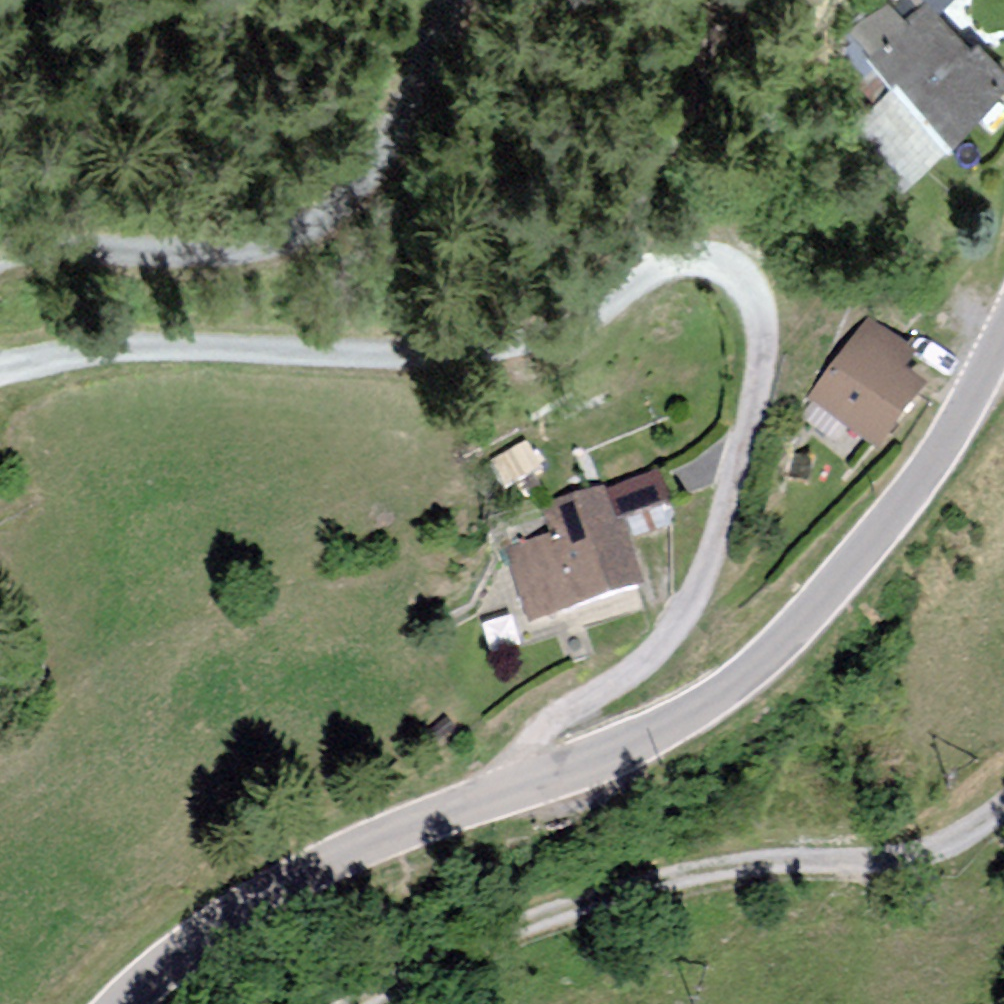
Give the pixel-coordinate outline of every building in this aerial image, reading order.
[(839,31),(886,81),(835,129),(889,187),(1002,83),(925,0),(918,0),(898,18),(881,0),(872,0),(839,31)] [(905,353),(860,319),(802,395),(868,445),(914,386),(892,369),(905,353)] [(601,480),(534,500),(543,531),(501,543),(521,611),(631,579),(601,480)]
